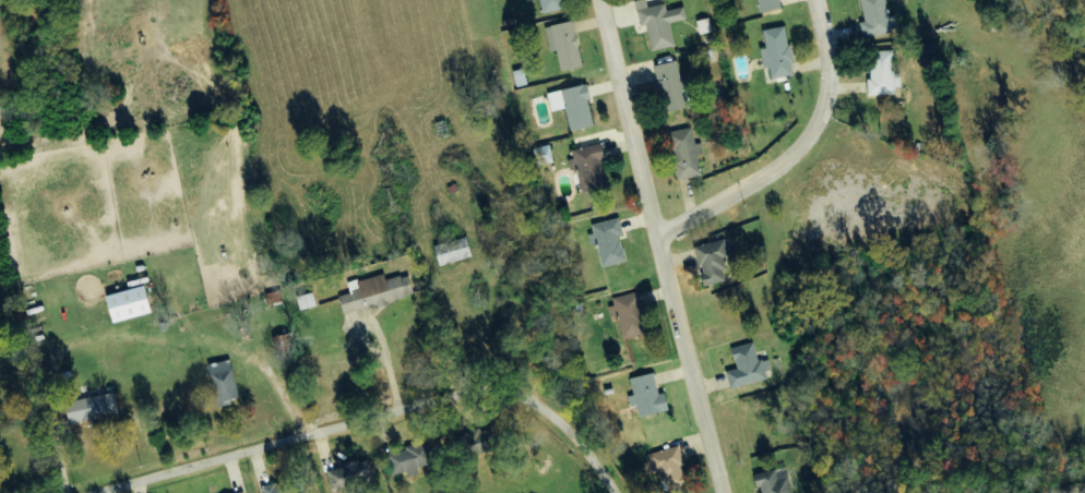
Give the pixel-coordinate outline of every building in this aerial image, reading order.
[(569,11),(567,0),(542,0),(545,15),(569,11)] [(672,25),(689,20),(686,8),(671,12),(668,5),(651,9),(649,0),(647,0),(637,3),(644,28),(649,27),(655,52),(678,46),(672,25)] [(784,10),(782,0),(759,0),(762,15),(784,10)] [(862,23),(865,40),(899,34),(896,17),(892,18),(888,0),(863,0),(867,22),(862,23)] [(713,33),(710,20),(697,23),(700,36),(713,33)] [(546,28),(551,53),(559,52),(563,72),(585,68),(576,22),(546,28)] [(762,51),(765,69),(772,68),(774,80),(797,77),(789,28),(766,32),(769,50),(762,51)] [(896,52),(870,53),(872,97),(898,96),(896,52)] [(660,66),(666,112),(695,108),(691,79),(682,80),(680,63),(660,66)] [(514,72),(518,88),(529,86),(526,70),(514,72)] [(550,93),(553,112),(569,110),(573,133),(598,128),(591,86),(550,93)] [(670,133),(679,182),(704,177),(700,155),(705,154),(703,144),(697,145),(694,129),(670,133)] [(608,188),(603,162),(609,161),(606,145),(575,151),(576,160),(571,161),(573,173),(581,171),(584,193),(608,188)] [(629,263),(624,237),(626,236),(623,220),(594,226),(596,235),(591,236),(593,247),(600,245),(605,268),(629,263)] [(476,258),(471,238),(436,247),(441,267),(476,258)] [(727,258),(734,257),(731,241),(698,247),(705,286),(728,282),(726,272),(729,271),(727,258)] [(416,297),(410,276),(388,282),(386,275),(359,282),(361,291),(341,297),(346,316),(416,297)] [(151,288),(112,296),(117,324),(157,316),(151,288)] [(266,295),(269,307),(284,303),(281,292),(266,295)] [(612,299),(616,319),(620,318),(625,340),(650,336),(643,294),(612,299)] [(302,311),(318,309),(316,295),(300,297),(302,311)] [(735,349),(739,371),(730,373),(733,389),(773,382),(769,362),(760,363),(757,345),(735,349)] [(211,366),(220,407),(243,402),(235,361),(211,366)] [(647,418),(673,413),(669,394),(662,396),(657,375),(638,379),(647,418)] [(73,426),(121,416),(117,395),(69,404),(73,426)] [(458,439),(466,462),(500,450),(491,427),(458,439)] [(438,465),(431,443),(385,457),(391,478),(409,472),(412,479),(422,475),(420,470),(438,465)] [(665,490),(688,487),(683,450),(650,454),(653,475),(663,473),(665,490)] [(329,468),(332,492),(347,492),(361,491),(359,481),(369,480),(367,464),(329,468)] [(784,468),(750,476),(754,488),(755,488),(757,492),(791,492),(784,468)] [(302,478),(263,489),(264,492),(307,492),(302,478)]
